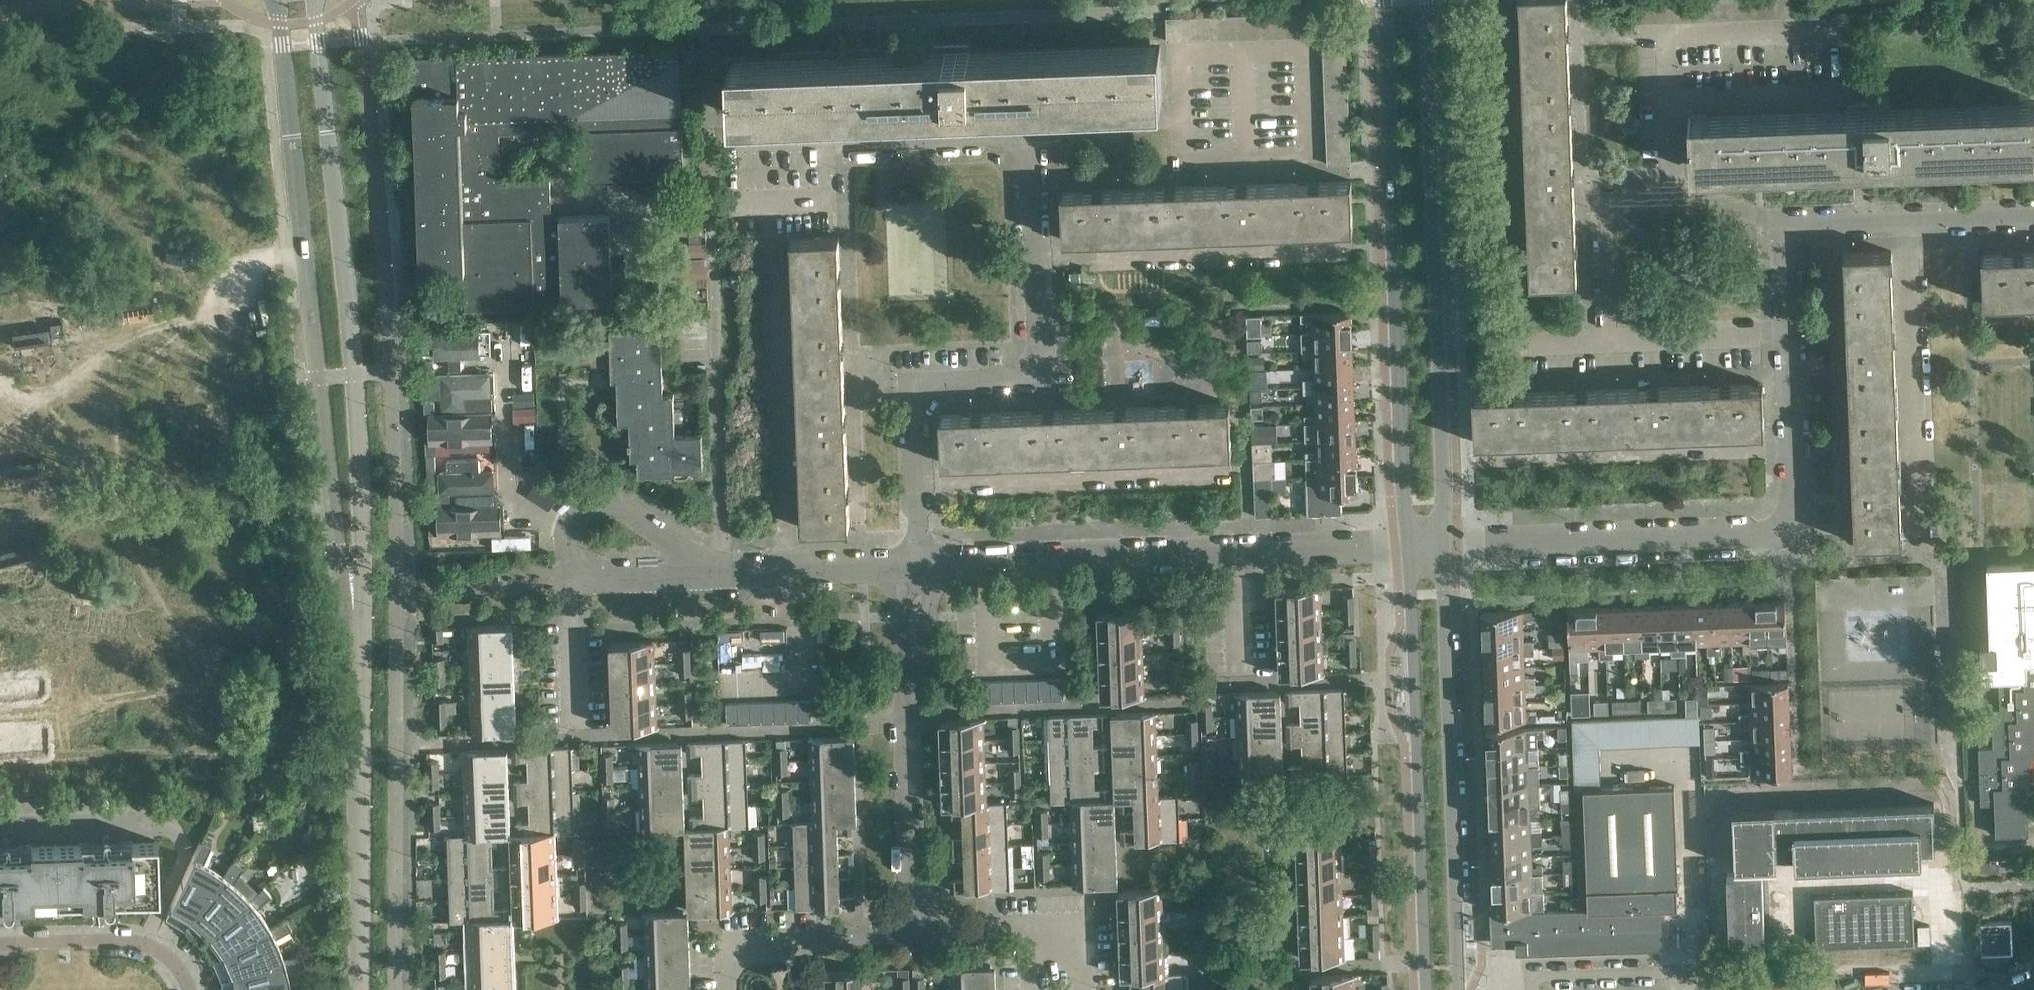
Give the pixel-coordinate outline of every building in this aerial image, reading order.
[(1522,64),(1569,63),(1567,0),(1520,0),(1522,64)] [(1684,19),(1696,19),(1695,0),(1683,0),(1684,19)] [(1696,19),(1708,18),(1707,0),(1695,0),(1696,19)] [(1708,18),(1720,18),(1719,0),(1707,0),(1708,18)] [(1720,18),(1732,18),(1731,0),(1719,0),(1720,18)] [(1732,18),(1743,17),(1742,0),(1731,0),(1732,18)] [(1743,17),(1755,17),(1754,0),(1742,0),(1743,17)] [(1755,17),(1767,16),(1766,0),(1754,0),(1755,17)] [(1767,16),(1779,16),(1778,0),(1766,0),(1767,16)] [(1779,16),(1790,16),(1790,0),(1778,0),(1779,16)] [(1308,11),(1296,12),(1297,35),(1309,35),(1308,11)] [(1320,11),(1308,11),(1309,35),(1321,35),(1320,11)] [(1273,12),(1261,13),(1262,37),(1274,36),(1273,12)] [(1284,12),(1273,12),(1274,36),(1285,36),(1284,12)] [(1296,12),(1284,12),(1285,36),(1297,35),(1296,12)] [(1249,13),(1237,14),(1238,38),(1250,37),(1249,13)] [(1261,13),(1249,13),(1250,37),(1262,37),(1261,13)] [(1225,14),(1213,15),(1214,38),(1226,38),(1225,14)] [(1237,14),(1225,14),(1226,38),(1238,38),(1237,14)] [(1202,15),(1190,16),(1191,39),(1203,39),(1202,15)] [(1213,15),(1202,15),(1203,39),(1214,38),(1213,15)] [(1178,16),(1166,16),(1167,40),(1179,40),(1178,16)] [(1190,16),(1178,16),(1179,40),(1191,39),(1190,16)] [(746,63),(732,63),(732,64),(733,109),(733,110),(733,115),(928,107),(963,106),(1162,97),(1162,93),(1160,47),(1144,48),(970,54),(970,49),(970,43),(882,47),(877,47),(782,51),(782,56),(782,61),(746,63)] [(1346,43),(1323,44),(1323,56),(1347,55),(1346,43)] [(420,267),(420,268),(420,269),(464,268),(466,308),(536,305),(535,301),(563,300),(563,301),(613,299),(610,213),(551,216),(550,175),(549,175),(549,176),(501,178),(500,132),(585,128),(588,177),(684,173),(683,121),(681,45),(680,45),(680,46),(400,56),(397,54),(396,56),(401,62),(403,65),(406,72),(408,76),(409,81),(410,87),(410,91),(409,95),(410,96),(410,97),(415,97),(421,267),(420,267)] [(1347,55),(1323,56),(1324,68),(1347,67),(1347,55)] [(1569,63),(1522,64),(1525,136),(1572,135),(1569,63)] [(1347,67),(1324,68),(1324,80),(1348,79),(1347,67)] [(1348,79),(1324,80),(1325,92),(1348,91),(1348,79)] [(1348,91),(1325,92),(1325,103),(1348,103),(1348,91)] [(1690,113),(1692,164),(2033,153),(2033,101),(1890,106),(1890,100),(1848,104),(1848,107),(1690,113)] [(1348,103),(1325,103),(1325,115),(1349,115),(1348,103)] [(1349,115),(1325,115),(1326,127),(1349,126),(1349,115)] [(1349,126),(1326,127),(1326,139),(1350,138),(1349,126)] [(1572,135),(1525,136),(1528,209),(1574,207),(1572,135)] [(1350,138),(1326,139),(1327,151),(1350,150),(1350,138)] [(1350,150),(1327,151),(1327,163),(1351,162),(1350,150)] [(1350,180),(1279,183),(1281,230),(1351,228),(1352,229),(1353,229),(1351,179),(1350,180)] [(1279,183),(1206,185),(1208,233),(1281,230),(1279,183)] [(1206,185),(1134,188),(1136,236),(1208,233),(1206,185)] [(1063,190),(1061,190),(1063,239),(1065,239),(1136,236),(1134,188),(1063,191),(1063,190)] [(1574,207),(1528,209),(1531,279),(1529,279),(1529,281),(1578,279),(1578,278),(1577,278),(1574,207)] [(708,275),(708,225),(679,225),(680,276),(708,275)] [(792,238),(795,309),(841,307),(839,236),(839,235),(791,237),(791,238),(792,238)] [(166,250),(166,260),(196,261),(196,250),(166,250)] [(1844,254),(1847,324),(1894,322),(1891,251),(1892,251),(1892,250),(1843,252),(1843,253),(1844,254)] [(1982,258),(1984,303),(1985,303),(1985,302),(2033,300),(2033,252),(1983,254),(1982,254),(1982,255),(1980,255),(1980,258),(1982,258)] [(841,307),(795,309),(798,381),(844,379),(841,307)] [(1351,311),(1301,313),(1301,321),(1311,320),(1312,332),(1352,331),(1351,311)] [(1247,315),(1247,335),(1263,334),(1262,323),(1262,314),(1247,315)] [(61,321),(50,323),(52,336),(63,334),(61,321)] [(619,326),(611,327),(611,321),(582,322),(583,328),(568,328),(569,343),(574,343),(575,361),(592,361),(593,363),(611,363),(612,378),(618,377),(619,421),(630,421),(631,439),(629,439),(629,446),(631,446),(631,457),(638,456),(639,472),(677,471),(676,467),(703,467),(703,432),(675,433),(674,393),(664,393),(661,325),(624,326),(624,324),(619,324),(619,326)] [(1262,323),(1263,334),(1273,334),(1272,322),(1262,323)] [(1894,322),(1847,324),(1848,351),(1850,396),(1897,394),(1895,351),(1894,322)] [(49,327),(12,332),(14,346),(51,341),(49,327)] [(434,337),(421,337),(422,352),(434,351),(434,356),(449,356),(461,355),(479,354),(478,330),(433,332),(434,337)] [(1301,333),(1302,350),(1353,348),(1352,331),(1312,332),(1301,333)] [(1248,338),(1248,352),(1263,351),(1262,337),(1248,338)] [(1353,348),(1302,350),(1302,357),(1313,356),(1313,367),(1353,366),(1353,348)] [(461,355),(449,356),(449,368),(461,368),(461,355)] [(1249,355),(1250,370),(1261,369),(1266,369),(1266,355),(1249,355)] [(433,360),(423,361),(424,373),(434,372),(433,360)] [(1303,378),(1303,386),(1354,384),(1353,366),(1313,367),(1313,378),(1303,378)] [(1261,379),(1261,369),(1250,370),(1250,379),(1261,379)] [(440,384),(425,384),(426,395),(442,394),(443,407),(464,406),(464,394),(491,393),(490,372),(441,374),(442,385),(440,385),(440,384)] [(844,379),(798,381),(800,453),(847,451),(844,379)] [(1761,381),(1688,384),(1690,432),(1764,429),(1762,381),(1761,381)] [(1354,384),(1303,386),(1304,393),(1314,392),(1314,404),(1355,402),(1354,384)] [(1688,384),(1616,387),(1618,435),(1690,432),(1688,384)] [(1262,387),(1251,387),(1251,401),(1262,400),(1262,387)] [(1616,387),(1544,390),(1546,438),(1618,435),(1616,387)] [(1472,392),(1474,417),(1475,441),(1476,441),(1476,440),(1546,438),(1544,390),(1474,392),(1472,392)] [(535,406),(534,393),(533,393),(515,393),(515,406),(533,406),(535,406)] [(1897,394),(1850,396),(1852,468),(1900,466),(1897,394)] [(435,399),(425,400),(426,412),(435,411),(435,399)] [(1229,402),(1158,405),(1160,452),(1231,450),(1232,450),(1230,401),(1229,401),(1229,402)] [(1304,415),(1305,422),(1355,420),(1355,402),(1314,404),(1315,414),(1304,415)] [(1158,405),(1086,408),(1087,455),(1160,452),(1158,405)] [(1263,405),(1252,405),(1252,418),(1263,418),(1263,405)] [(1086,408),(1013,411),(1015,458),(1087,455),(1086,408)] [(534,420),(534,409),(533,409),(520,409),(520,420),(533,420),(534,420)] [(435,411),(426,412),(427,451),(437,451),(492,449),(491,434),(478,435),(478,423),(475,423),(475,410),(435,411)] [(1015,458),(1013,411),(942,413),(942,412),(941,413),(942,461),(944,461),(1015,458)] [(1355,420),(1305,422),(1305,440),(1316,439),(1356,438),(1355,420)] [(1253,428),(1253,443),(1269,443),(1269,428),(1253,428)] [(1306,451),(1306,458),(1357,456),(1356,438),(1316,439),(1316,450),(1306,451)] [(1264,445),(1253,445),(1253,456),(1264,456),(1264,445)] [(427,451),(428,493),(439,493),(438,481),(436,481),(435,453),(437,453),(437,451),(427,451)] [(847,451),(800,453),(803,526),(802,526),(802,527),(851,525),(851,524),(850,524),(847,451)] [(1357,456),(1306,458),(1307,476),(1357,474),(1357,456)] [(479,457),(447,458),(447,471),(440,471),(441,490),(494,488),(493,469),(480,469),(479,457)] [(1254,478),(1272,477),(1276,477),(1275,459),(1254,460),(1254,478)] [(521,476),(537,475),(536,464),(521,464),(521,476)] [(1900,466),(1852,468),(1855,540),(1854,540),(1854,541),(1903,539),(1903,538),(1902,538),(1900,466)] [(1307,476),(1307,494),(1308,514),(1342,512),(1341,493),(1358,492),(1357,474),(1307,476)] [(1272,477),(1254,478),(1256,516),(1274,515),(1272,477)] [(530,496),(547,507),(557,493),(540,481),(530,496)] [(458,518),(458,532),(495,531),(495,517),(479,517),(479,506),(465,507),(465,518),(458,518)] [(440,521),(430,521),(430,533),(440,533),(440,521)] [(0,551),(0,566),(33,557),(30,543),(0,551)] [(1979,747),(1982,803),(1995,803),(1996,834),(2029,832),(2028,786),(2033,786),(2033,563),(2021,563),(1989,564),(1992,627),(1997,627),(1998,642),(1980,642),(1981,660),(1977,660),(1977,677),(1999,676),(2001,709),(1993,709),(1994,747),(1979,747)] [(1282,588),(1277,589),(1278,610),(1319,609),(1318,587),(1282,588)] [(1354,595),(1343,595),(1344,608),(1355,607),(1354,595)] [(1766,600),(1748,601),(1750,652),(1758,651),(1757,642),(1767,642),(1766,600)] [(1785,600),(1766,600),(1767,642),(1779,641),(1779,651),(1787,651),(1785,600)] [(1748,601),(1730,602),(1731,643),(1743,643),(1743,652),(1750,652),(1748,601)] [(1730,602),(1712,603),(1714,653),(1722,653),(1721,644),(1731,643),(1730,602)] [(1695,603),(1676,604),(1678,655),(1686,654),(1685,645),(1696,645),(1695,603)] [(1712,603),(1695,603),(1696,645),(1707,644),(1707,653),(1714,653),(1712,603)] [(1676,604),(1658,605),(1659,646),(1671,646),(1671,655),(1678,655),(1676,604)] [(1658,605),(1640,606),(1642,656),(1649,656),(1649,647),(1659,646),(1658,605)] [(1640,606),(1622,607),(1624,648),(1635,647),(1635,657),(1642,656),(1640,606)] [(1355,607),(1344,608),(1344,620),(1355,620),(1355,607)] [(1604,607),(1586,608),(1588,649),(1599,649),(1599,658),(1606,658),(1604,607)] [(1622,607),(1604,607),(1606,658),(1614,657),(1613,648),(1624,648),(1622,607)] [(1586,608),(1568,609),(1570,659),(1570,669),(1578,668),(1578,659),(1588,658),(1588,649),(1586,608)] [(1139,609),(1098,611),(1099,633),(1140,631),(1139,609)] [(1319,609),(1278,610),(1279,631),(1319,630),(1319,609)] [(1562,621),(1562,609),(1552,610),(1552,616),(1557,621),(1562,621)] [(1533,610),(1482,612),(1483,631),(1523,630),(1523,618),(1533,618),(1533,610)] [(1168,618),(1169,631),(1180,630),(1179,617),(1168,618)] [(513,624),(473,626),(473,647),(514,646),(513,624)] [(433,627),(433,640),(444,639),(444,627),(433,627)] [(1180,630),(1169,631),(1169,643),(1180,643),(1180,630)] [(1320,651),(1319,630),(1279,631),(1280,652),(1320,651)] [(1523,630),(1483,631),(1483,649),(1534,647),(1534,639),(1523,640),(1523,630)] [(1140,631),(1099,633),(1100,654),(1140,652),(1140,631)] [(1564,646),(1563,632),(1548,633),(1549,647),(1552,646),(1564,646)] [(1345,637),(1345,650),(1356,649),(1356,637),(1345,637)] [(652,640),(611,642),(612,663),(653,662),(652,640)] [(514,646),(473,647),(474,668),(515,667),(514,646)] [(1564,646),(1552,646),(1553,658),(1564,658),(1564,646)] [(1534,647),(1483,649),(1484,667),(1524,665),(1524,654),(1534,654),(1534,647)] [(679,648),(680,661),(691,661),(690,648),(679,648)] [(1356,649),(1345,650),(1346,662),(1357,662),(1356,649)] [(1321,673),(1320,651),(1280,652),(1280,675),(1321,673)] [(1140,652),(1100,654),(1101,675),(1106,675),(1141,674),(1140,652)] [(445,657),(434,658),(434,670),(445,670),(445,657)] [(1170,660),(1170,673),(1181,672),(1181,660),(1170,660)] [(691,661),(680,661),(680,674),(691,673),(691,661)] [(653,662),(612,663),(613,685),(653,684),(653,662)] [(1524,665),(1484,667),(1485,684),(1536,682),(1535,675),(1525,676),(1524,665)] [(1784,666),(1770,666),(1770,667),(1770,677),(1784,677),(1787,677),(1788,677),(1788,666),(1787,666),(1784,666)] [(515,667),(474,668),(475,690),(516,688),(515,667)] [(1733,679),(1741,678),(1740,667),(1733,668),(1733,679)] [(1770,667),(1751,667),(1751,678),(1770,677),(1770,667)] [(1725,679),(1733,679),(1733,668),(1725,668),(1725,679)] [(445,670),(434,670),(435,683),(446,682),(445,670)] [(1181,672),(1170,673),(1170,685),(1181,685),(1181,672)] [(1141,674),(1106,675),(1101,675),(1102,697),(1142,696),(1141,674)] [(1051,678),(1039,679),(1040,699),(1052,699),(1051,678)] [(1064,678),(1051,678),(1052,699),(1065,699),(1064,678)] [(1015,679),(1003,680),(1004,701),(1016,700),(1015,679)] [(1027,679),(1015,679),(1016,700),(1028,700),(1027,679)] [(1039,679),(1027,679),(1028,700),(1040,699),(1039,679)] [(991,680),(979,681),(980,702),(992,701),(991,680)] [(1003,680),(991,680),(992,701),(1004,701),(1003,680)] [(1788,680),(1738,682),(1738,690),(1748,690),(1749,702),(1789,700),(1788,680)] [(1545,682),(1536,682),(1485,684),(1486,702),(1526,701),(1525,690),(1545,689),(1545,682)] [(653,684),(613,685),(613,706),(654,705),(653,684)] [(1708,685),(1698,685),(1698,702),(1708,702),(1708,685)] [(1625,686),(1617,686),(1618,696),(1625,696),(1625,686)] [(516,688),(475,690),(476,711),(517,710),(516,688)] [(1300,701),(1301,712),(1343,710),(1342,688),(1285,690),(1286,702),(1300,701)] [(1661,690),(1662,699),(1670,698),(1670,689),(1661,690)] [(681,691),(681,703),(692,703),(692,690),(681,691)] [(1591,713),(1590,700),(1590,690),(1571,691),(1571,701),(1572,714),(1591,713)] [(1280,691),(1239,692),(1240,714),(1281,712),(1280,691)] [(1670,698),(1662,699),(1662,711),(1678,710),(1677,698),(1670,698)] [(446,699),(435,700),(436,712),(447,712),(446,699)] [(811,699),(799,700),(800,721),(812,720),(811,699)] [(1640,699),(1625,700),(1626,712),(1640,711),(1640,699)] [(1662,699),(1647,699),(1648,712),(1662,711),(1662,699)] [(456,700),(446,700),(447,712),(456,712),(456,700)] [(787,700),(775,701),(775,722),(788,721),(787,700)] [(799,700),(787,700),(788,721),(800,721),(799,700)] [(1608,700),(1597,700),(1597,713),(1608,713),(1608,700)] [(1625,700),(1614,700),(1615,713),(1626,712),(1625,700)] [(1739,712),(1739,721),(1790,719),(1789,700),(1749,702),(1749,712),(1739,712)] [(762,701),(750,702),(751,723),(763,722),(762,701)] [(775,701),(762,701),(763,722),(775,722),(775,701)] [(1526,701),(1486,702),(1486,721),(1537,719),(1537,711),(1526,712),(1526,701)] [(739,723),(738,702),(726,703),(727,724),(739,723)] [(750,702),(738,702),(739,723),(751,723),(750,702)] [(1212,702),(1201,703),(1201,716),(1212,715),(1212,702)] [(692,703),(681,703),(682,716),(692,715),(692,703)] [(654,705),(613,706),(614,728),(655,726),(654,705)] [(1691,705),(1684,706),(1684,714),(1699,714),(1698,705),(1691,705)] [(1710,705),(1700,705),(1700,719),(1710,719),(1710,705)] [(517,710),(476,711),(477,733),(517,731),(517,710)] [(1287,723),(1287,733),(1344,731),(1343,710),(1301,712),(1301,722),(1287,723)] [(1153,711),(1117,712),(1113,713),(1113,735),(1154,733),(1153,711)] [(447,712),(436,712),(436,725),(447,724),(447,712)] [(1281,712),(1240,714),(1241,735),(1282,734),(1281,712)] [(1051,715),(1051,716),(1051,737),(1093,735),(1093,725),(1107,725),(1107,713),(1051,715)] [(1212,715),(1201,716),(1202,728),(1213,728),(1212,715)] [(1572,721),(1575,787),(1598,786),(1597,743),(1700,739),(1699,721),(1699,716),(1572,721)] [(981,718),(941,719),(942,741),(982,740),(981,718)] [(1187,719),(1187,732),(1198,732),(1197,719),(1187,719)] [(1790,719),(1739,721),(1739,727),(1750,726),(1750,738),(1790,737),(1790,719)] [(1034,725),(1024,725),(1024,734),(1034,734),(1034,725)] [(1008,726),(1009,739),(1020,738),(1019,726),(1008,726)] [(1538,726),(1487,728),(1488,748),(1529,746),(1538,746),(1537,735),(1544,735),(1544,727),(1544,726),(1538,726)] [(1566,726),(1558,727),(1558,739),(1566,739),(1566,726)] [(1704,740),(1713,739),(1712,728),(1704,729),(1704,740)] [(1344,731),(1287,733),(1288,744),(1302,743),(1302,754),(1345,752),(1344,731)] [(1198,732),(1187,732),(1187,745),(1198,744),(1198,732)] [(1154,733),(1113,735),(1114,756),(1154,754),(1154,733)] [(1282,734),(1241,735),(1242,756),(1283,755),(1282,734)] [(854,735),(813,736),(814,758),(855,756),(854,735)] [(1093,735),(1051,737),(1052,758),(1109,756),(1108,745),(1094,746),(1093,735)] [(1740,748),(1741,756),(1791,754),(1790,737),(1750,738),(1750,748),(1740,748)] [(1020,738),(1009,739),(1009,751),(1020,751),(1020,738)] [(744,739),(688,741),(688,753),(702,752),(703,762),(745,760),(744,739)] [(1704,751),(1713,751),(1713,739),(1704,740),(1704,751)] [(982,740),(942,741),(942,762),(983,761),(982,740)] [(682,741),(642,743),(642,764),(683,763),(682,741)] [(528,759),(528,768),(570,767),(570,745),(513,747),(514,759),(528,759)] [(1213,745),(1203,745),(1203,758),(1214,757),(1213,745)] [(1529,746),(1488,748),(1488,766),(1540,764),(1539,756),(1529,756),(1529,746)] [(787,747),(776,747),(776,760),(787,759),(787,747)] [(508,748),(467,749),(468,771),(509,769),(508,748)] [(1568,763),(1567,751),(1559,752),(1559,763),(1568,763)] [(1289,765),(1289,776),(1345,774),(1345,752),(1302,754),(1303,764),(1289,765)] [(613,753),(602,754),(602,766),(613,766),(613,753)] [(1154,754),(1114,756),(1115,777),(1155,775),(1154,754)] [(1791,754),(1741,756),(1741,762),(1751,762),(1751,774),(1792,772),(1791,754)] [(1283,755),(1242,756),(1243,778),(1283,776),(1283,755)] [(855,756),(814,758),(815,779),(855,778),(855,756)] [(1109,756),(1052,758),(1053,779),(1095,778),(1095,767),(1109,767),(1109,756)] [(1214,757),(1203,758),(1204,770),(1215,770),(1214,757)] [(787,759),(776,760),(777,772),(788,772),(787,759)] [(439,760),(428,760),(428,773),(439,773),(439,760)] [(745,760),(703,762),(703,773),(689,773),(689,784),(745,782),(745,760)] [(1715,760),(1704,760),(1704,775),(1715,775),(1715,760)] [(984,782),(983,761),(942,762),(943,784),(984,782)] [(1188,762),(1189,774),(1200,774),(1199,761),(1188,762)] [(683,763),(642,764),(643,786),(684,785),(683,763)] [(1559,763),(1560,776),(1568,776),(1568,763),(1559,763)] [(1540,764),(1488,766),(1489,784),(1539,782),(1540,782),(1540,764)] [(613,766),(602,766),(603,779),(614,779),(613,766)] [(514,780),(515,790),(571,788),(570,767),(528,768),(529,779),(514,780)] [(1010,768),(1010,781),(1021,781),(1021,768),(1010,768)] [(1624,769),(1625,784),(1651,783),(1651,768),(1624,769)] [(509,769),(468,771),(469,792),(509,790),(509,769)] [(439,773),(428,773),(429,786),(440,785),(439,773)] [(1200,774),(1189,774),(1189,787),(1200,786),(1200,774)] [(1155,775),(1115,777),(1116,799),(1120,798),(1156,796),(1155,775)] [(855,778),(815,779),(816,800),(856,799),(855,778)] [(1095,778),(1053,779),(1054,801),(1074,801),(1110,799),(1110,798),(1110,788),(1095,788),(1095,778)] [(1021,781),(1010,781),(1011,794),(1022,793),(1021,781)] [(745,782),(689,784),(689,795),(704,794),(704,805),(746,803),(745,782)] [(984,782),(943,784),(944,805),(949,805),(1005,803),(1005,801),(984,802),(984,782)] [(1540,782),(1539,782),(1489,784),(1490,802),(1541,800),(1540,782)] [(234,784),(234,792),(239,792),(239,795),(251,795),(251,784),(234,784)] [(1658,907),(1677,906),(1677,886),(1678,886),(1675,784),(1598,786),(1575,787),(1579,907),(1577,907),(1569,908),(1545,909),(1493,911),(1494,914),(1495,913),(1495,940),(1515,939),(1515,949),(1659,944),(1658,907)] [(684,785),(643,786),(644,808),(685,806),(684,785)] [(1568,787),(1560,788),(1560,799),(1569,799),(1568,787)] [(571,788),(515,790),(515,801),(530,801),(530,811),(572,809),(571,788)] [(789,789),(778,789),(778,802),(789,802),(789,789)] [(509,790),(469,792),(471,813),(510,812),(509,790)] [(1723,858),(1722,794),(1709,794),(1710,859),(1723,858)] [(615,795),(604,796),(604,808),(615,808),(615,795)] [(1120,798),(1120,806),(1135,805),(1135,818),(1177,817),(1176,795),(1156,796),(1120,798)] [(1110,799),(1074,801),(1075,821),(1115,819),(1115,798),(1110,798),(1110,799)] [(856,799),(816,800),(817,821),(796,821),(796,822),(852,820),(852,821),(857,821),(856,799)] [(1569,799),(1560,799),(1561,811),(1569,811),(1569,799)] [(1541,800),(1490,802),(1490,820),(1531,818),(1531,807),(1541,807),(1541,800)] [(1776,806),(1762,807),(1734,808),(1734,809),(1735,809),(1734,853),(1776,852),(1795,852),(1795,861),(1797,861),(1797,860),(1921,856),(1921,857),(1923,857),(1922,849),(1934,848),(1934,850),(1936,850),(1934,801),(1932,802),(1932,803),(1774,809),(1774,808),(1776,806)] [(440,802),(429,802),(430,815),(441,815),(440,802)] [(789,802),(778,802),(778,815),(789,814),(789,802)] [(690,815),(690,826),(747,824),(746,803),(704,805),(704,815),(690,815)] [(1005,803),(949,805),(949,815),(963,815),(964,825),(1006,823),(1005,803)] [(685,806),(644,808),(645,829),(685,827),(685,806)] [(615,808),(604,808),(605,821),(616,821),(615,808)] [(516,822),(517,833),(573,831),(572,809),(530,811),(530,822),(516,822)] [(1048,809),(1037,810),(1037,822),(1048,822),(1048,809)] [(472,833),(450,835),(450,836),(507,833),(511,834),(510,812),(471,813),(472,833)] [(441,815),(430,815),(430,828),(441,827),(441,815)] [(1177,817),(1135,818),(1136,829),(1121,829),(1122,841),(1178,839),(1177,817)] [(1531,818),(1490,820),(1491,838),(1542,836),(1542,828),(1532,829),(1531,818)] [(1115,819),(1075,821),(1076,842),(1116,840),(1115,819)] [(852,820),(796,822),(797,844),(839,842),(838,832),(853,831),(852,821),(852,820)] [(1048,822),(1037,822),(1038,835),(1049,834),(1048,822)] [(964,835),(950,836),(950,847),(1006,844),(1006,823),(964,825),(964,835)] [(1570,823),(1562,824),(1562,835),(1571,835),(1570,823)] [(747,825),(747,824),(690,826),(686,826),(687,848),(727,846),(727,826),(747,825)] [(1338,829),(1297,831),(1298,853),(1338,851),(1338,829)] [(573,831),(517,833),(517,854),(553,853),(552,833),(573,832),(573,831)] [(754,832),(754,845),(765,845),(765,832),(754,832)] [(507,833),(450,836),(451,857),(493,855),(493,845),(507,844),(507,833)] [(1571,835),(1562,835),(1563,847),(1571,847),(1571,835)] [(1542,836),(1491,838),(1492,855),(1532,853),(1532,843),(1542,843),(1542,836)] [(1365,837),(1365,850),(1376,850),(1376,837),(1365,837)] [(201,839),(171,905),(192,918),(224,874),(209,865),(204,862),(212,844),(201,839)] [(574,839),(575,852),(586,851),(585,839),(574,839)] [(82,842),(56,843),(57,895),(81,894),(81,899),(99,898),(99,916),(118,916),(117,898),(134,897),(134,892),(159,891),(157,840),(130,841),(130,842),(120,842),(118,842),(107,843),(105,843),(94,843),(93,843),(82,844),(82,842)] [(1116,840),(1076,842),(1076,863),(1117,862),(1116,840)] [(839,842),(797,844),(798,865),(854,863),(854,852),(839,852),(839,842)] [(17,919),(16,901),(34,900),(33,895),(57,895),(56,843),(29,844),(29,845),(19,846),(19,845),(18,846),(7,846),(4,846),(0,846),(0,920),(17,919)] [(1006,844),(950,847),(951,857),(965,857),(965,867),(1007,866),(1006,844)] [(318,845),(305,854),(310,861),(323,851),(318,845)] [(765,845),(754,845),(755,858),(766,857),(765,845)] [(728,868),(727,846),(687,848),(687,869),(728,868)] [(1376,850),(1365,850),(1366,863),(1377,863),(1376,850)] [(586,851),(575,852),(575,864),(586,864),(586,851)] [(1038,852),(1039,864),(1050,864),(1049,851),(1038,852)] [(1338,851),(1298,853),(1299,874),(1303,874),(1339,872),(1338,851)] [(1035,864),(1034,852),(1027,852),(1024,859),(1025,865),(1035,864)] [(553,853),(517,854),(518,876),(554,874),(553,853)] [(1532,853),(1492,855),(1492,873),(1543,872),(1543,864),(1533,864),(1532,853)] [(493,855),(451,857),(452,878),(508,876),(508,865),(493,865),(493,855)] [(224,874),(192,918),(209,934),(250,898),(258,890),(240,872),(244,866),(235,859),(224,874)] [(1571,859),(1563,860),(1563,871),(1571,871),(1571,859)] [(1117,862),(1076,863),(1077,885),(1118,884),(1117,862)] [(854,863),(798,865),(798,886),(840,885),(840,874),(854,873),(854,863)] [(1050,864),(1039,864),(1039,877),(1050,877),(1050,864)] [(966,878),(951,878),(952,890),(1008,888),(1007,866),(965,867),(966,878)] [(729,889),(728,868),(687,869),(688,891),(729,889)] [(1571,871),(1563,871),(1564,883),(1572,883),(1571,871)] [(1765,939),(1762,871),(1727,873),(1729,941),(1765,939)] [(1339,872),(1303,874),(1299,874),(1299,895),(1340,893),(1339,872)] [(1543,872),(1492,873),(1493,891),(1544,890),(1543,872)] [(554,874),(518,876),(519,897),(555,895),(554,874)] [(755,874),(756,887),(767,887),(766,874),(755,874)] [(508,876),(452,878),(453,900),(495,898),(494,887),(509,886),(508,876)] [(576,881),(576,894),(587,894),(587,881),(576,881)] [(840,885),(798,886),(799,908),(856,906),(855,894),(841,894),(840,885)] [(250,898),(209,934),(223,953),(270,927),(261,912),(257,907),(271,895),(263,886),(258,890),(250,898)] [(767,887),(756,887),(756,900),(767,899),(767,887)] [(1159,888),(1119,890),(1120,912),(1160,910),(1159,888)] [(730,910),(729,889),(688,891),(689,910),(689,912),(730,910)] [(1544,890),(1493,891),(1493,911),(1545,909),(1544,890)] [(1816,946),(1915,943),(1913,891),(1814,895),(1816,946)] [(1378,892),(1367,892),(1367,905),(1378,905),(1378,892)] [(1340,893),(1299,895),(1300,916),(1341,914),(1340,893)] [(587,894),(576,894),(577,907),(588,906),(587,894)] [(555,895),(519,897),(520,918),(556,917),(555,895)] [(1196,896),(1196,908),(1207,908),(1207,895),(1196,896)] [(1577,907),(1576,896),(1568,896),(1569,908),(1577,907)] [(495,898),(453,900),(453,921),(474,920),(510,919),(509,907),(495,908),(495,898)] [(1207,908),(1196,908),(1197,921),(1208,921),(1207,908)] [(648,911),(649,933),(689,932),(689,912),(689,910),(648,911)] [(1160,910),(1120,912),(1121,932),(1161,931),(1160,910)] [(1341,914),(1300,916),(1301,937),(1341,935),(1341,914)] [(270,927),(223,953),(233,975),(284,960),(284,959),(278,943),(275,937),(292,928),(286,918),(270,927)] [(510,919),(474,920),(475,939),(511,938),(510,919)] [(1980,921),(1981,952),(1981,953),(1982,953),(1982,951),(2011,950),(2010,921),(2011,921),(2012,920),(1980,921)] [(1368,922),(1368,935),(1380,934),(1379,921),(1368,922)] [(616,922),(616,935),(627,934),(627,922),(616,922)] [(1161,931),(1121,932),(1121,954),(1162,952),(1161,931)] [(689,932),(649,933),(650,955),(690,953),(689,932)] [(627,934),(616,935),(617,948),(628,947),(627,934)] [(1380,934),(1368,935),(1369,947),(1380,947),(1380,934)] [(1341,935),(1301,937),(1302,959),(1342,958),(1341,935)] [(1197,938),(1198,951),(1209,950),(1208,937),(1197,938)] [(511,938),(475,939),(476,961),(511,959),(511,938)] [(446,950),(435,950),(435,963),(446,963),(446,950)] [(1209,950),(1198,951),(1198,963),(1209,963),(1209,950)] [(1121,954),(1122,975),(1127,975),(1183,972),(1183,971),(1163,972),(1162,952),(1121,954)] [(233,975),(236,989),(291,989),(289,977),(287,971),(305,965),(302,953),(284,959),(284,960),(233,975)] [(690,953),(650,955),(650,976),(691,975),(690,953)] [(511,959),(476,961),(476,982),(512,981),(511,959)] [(446,963),(435,963),(436,976),(447,975),(446,963)] [(618,965),(618,977),(629,977),(629,964),(618,965)] [(995,964),(955,966),(956,988),(996,987),(995,964)] [(898,968),(899,977),(910,977),(909,967),(898,968)] [(914,977),(925,977),(924,967),(913,968),(914,977)] [(827,971),(828,989),(868,989),(867,969),(827,971)] [(1127,975),(1127,985),(1142,985),(1142,989),(1184,989),(1183,972),(1127,975)] [(1216,972),(1204,972),(1205,983),(1217,982),(1216,972)] [(1312,975),(1313,989),(1353,989),(1353,973),(1312,975)] [(650,976),(651,989),(692,989),(691,975),(650,976)] [(618,977),(619,989),(620,989),(630,989),(629,977),(618,977)] [(899,989),(901,989),(910,989),(910,977),(899,977),(899,989)] [(914,977),(914,989),(925,989),(925,977),(914,977)] [(476,982),(477,989),(512,989),(512,981),(476,982)] [(1378,989),(1389,989),(1389,981),(1378,982),(1378,989)]
